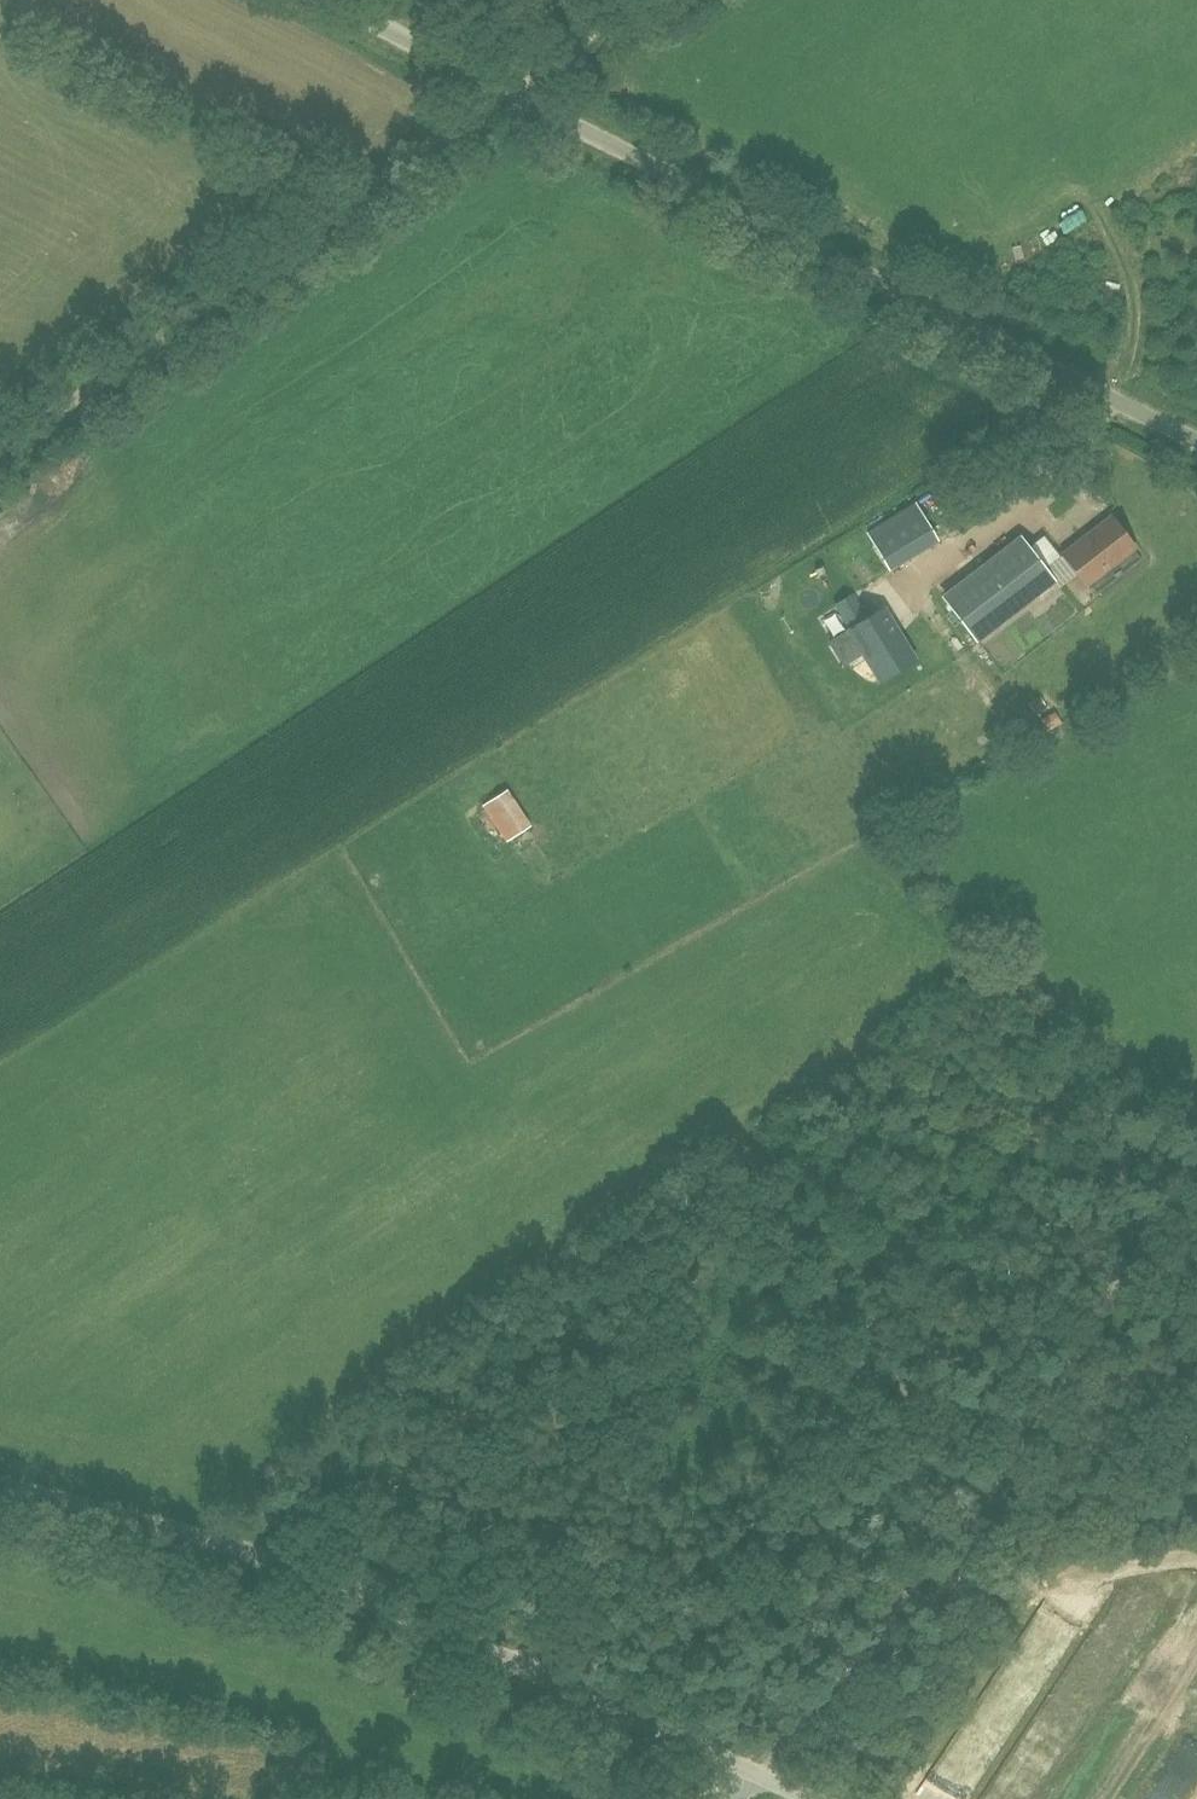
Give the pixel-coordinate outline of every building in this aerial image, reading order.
[(914,504),(868,533),(888,566),(934,537),(914,504)] [(1133,550),(1109,519),(1065,552),(1088,583),(1133,550)] [(1022,540),(945,599),(975,638),(1052,579),(1022,540)] [(883,678),(887,676),(914,659),(883,610),(840,636),(854,659),(864,653),(880,679),(881,680),(883,678)] [(508,842),(530,827),(505,792),(483,807),(508,842)]
